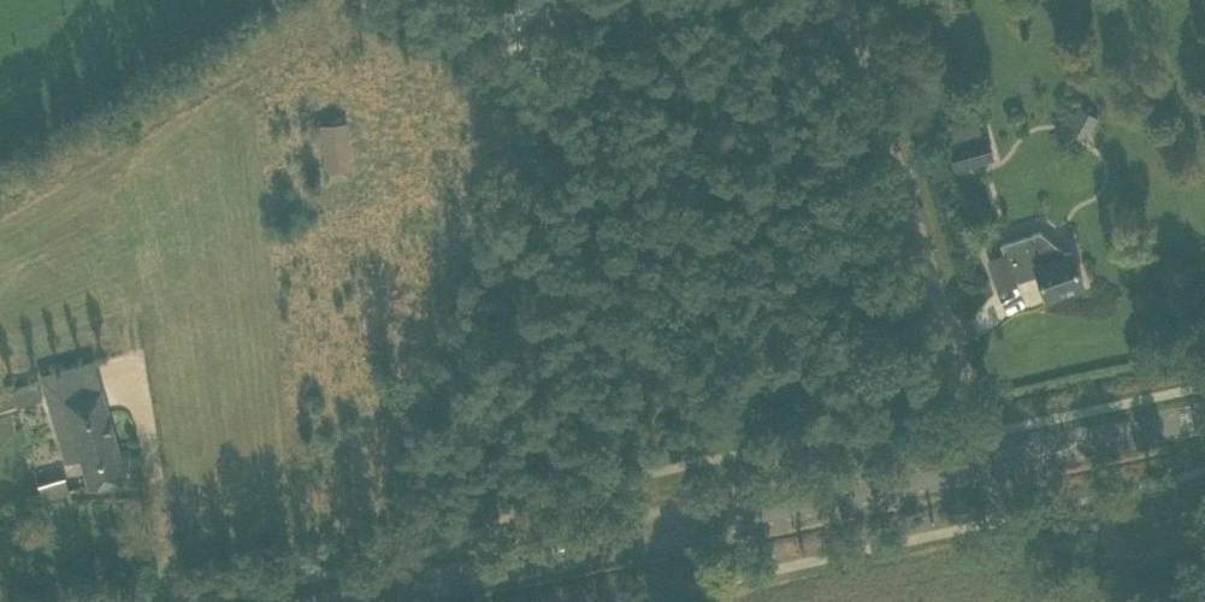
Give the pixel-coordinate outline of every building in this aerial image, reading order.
[(1075,104),(1066,129),(1089,137),(1098,112),(1075,104)] [(322,169),(351,166),(345,118),(316,122),(322,169)] [(951,146),(956,167),(993,156),(988,135),(951,146)] [(1084,283),(1072,250),(1068,252),(1040,229),(1001,243),(1005,254),(989,259),(1000,288),(1016,282),(1039,274),(1047,296),(1084,283)] [(126,474),(99,378),(46,393),(65,459),(81,455),(89,484),(126,474)] [(19,406),(44,399),(37,379),(13,387),(19,406)] [(63,473),(36,480),(40,496),(67,490),(63,473)]
